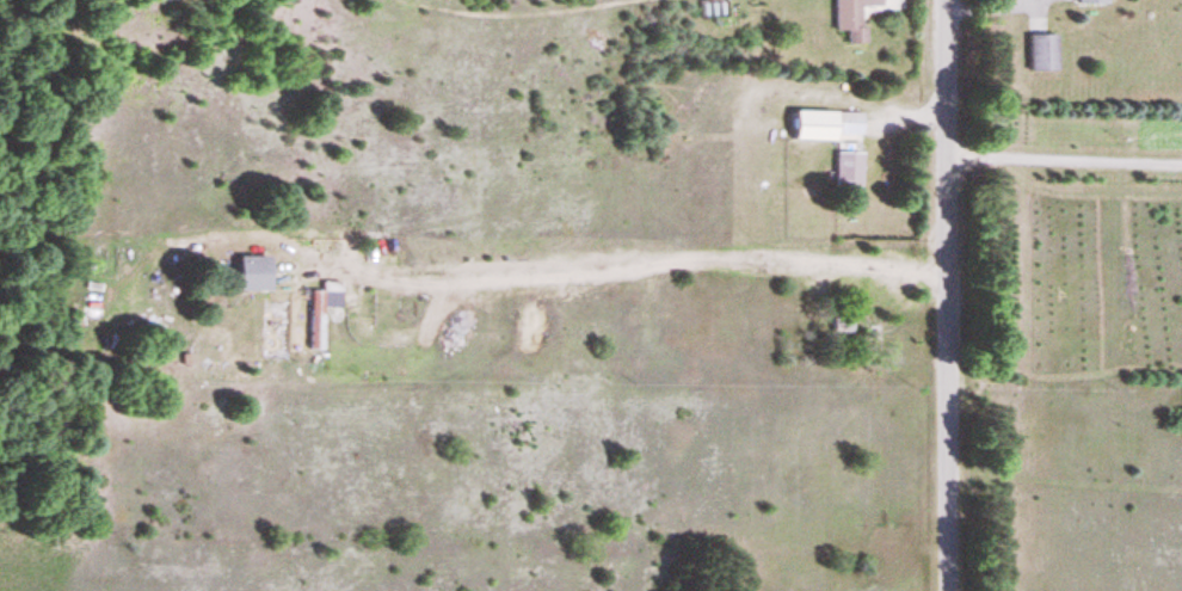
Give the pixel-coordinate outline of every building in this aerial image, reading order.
[(831,33),(843,32),(844,45),(860,45),(858,7),(876,7),(875,0),(830,0),(831,33)] [(1054,36),(1026,36),(1026,72),(1054,72),(1054,36)] [(787,141),(860,142),(860,113),(787,112),(787,141)] [(859,153),(833,153),(833,197),(859,197),(859,153)] [(263,292),(263,257),(232,257),(232,292),(263,292)]
